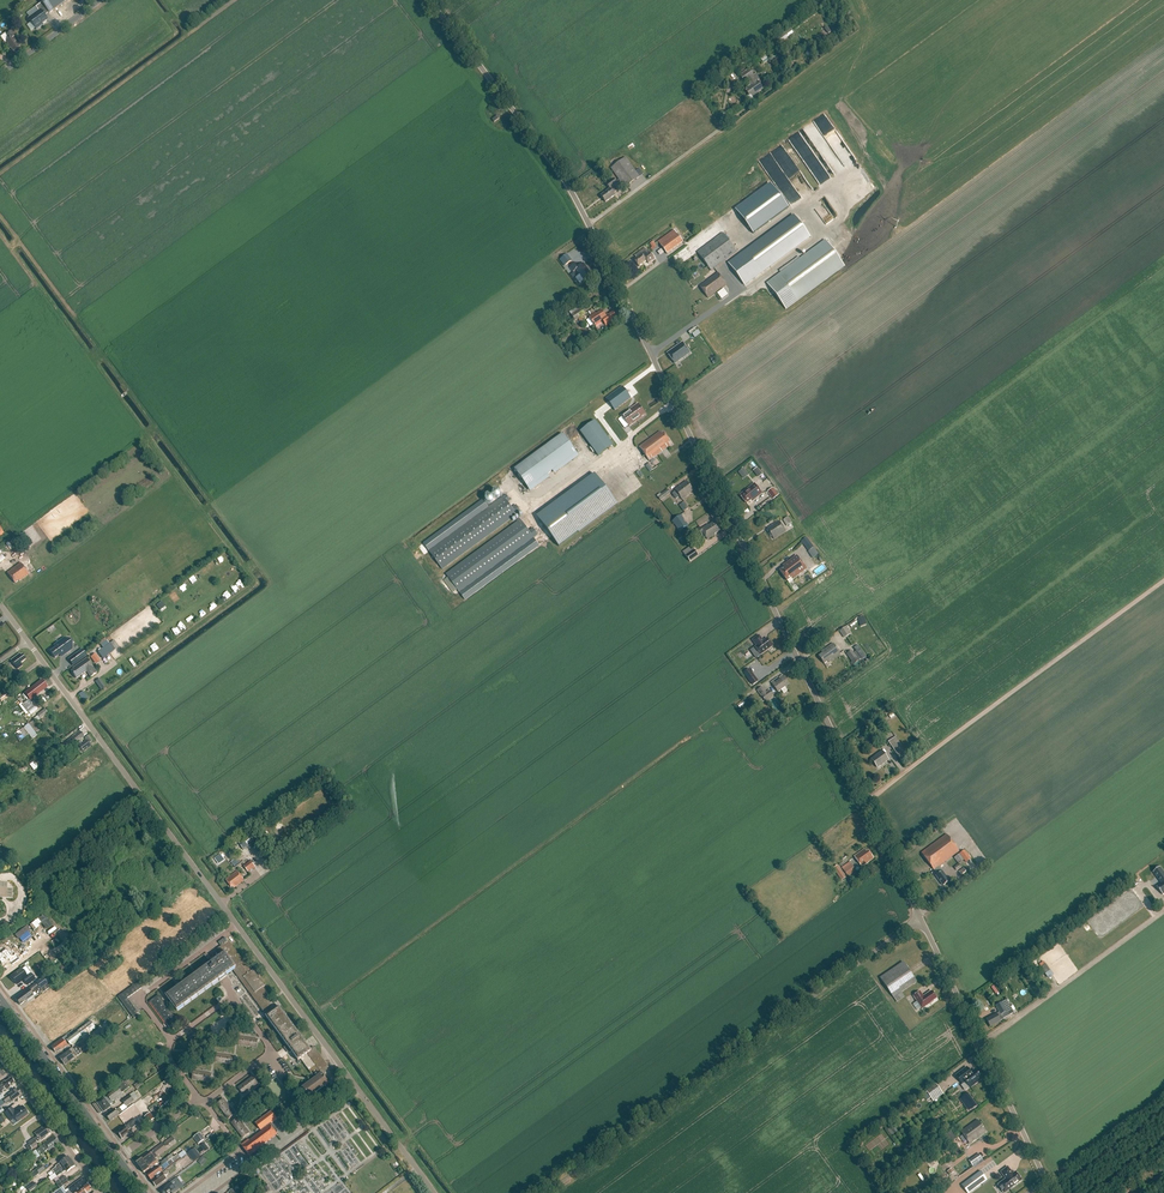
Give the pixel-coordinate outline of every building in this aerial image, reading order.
[(36,30),(43,25),(43,24),(47,20),(43,14),(47,11),(49,14),(67,0),(39,0),(41,3),(35,7),(38,11),(28,19),(36,30)] [(788,36),(791,40),(796,35),(790,27),(777,37),(781,42),(788,36)] [(13,38),(15,37),(12,31),(6,36),(9,40),(6,42),(13,51),(19,47),(13,38)] [(754,76),(749,69),(739,75),(744,83),(747,81),(750,85),(746,88),(747,90),(746,91),(749,95),(746,97),(749,102),(753,99),(752,97),(763,89),(757,81),(756,82),(753,77),(754,76)] [(803,129),(823,161),(836,153),(843,165),(853,159),(826,115),(803,129)] [(762,164),(767,173),(779,166),(774,158),(778,155),(780,159),(785,156),(787,160),(790,158),(782,146),(763,158),(765,162),(762,164)] [(625,158),(610,169),(619,180),(617,181),(615,179),(614,180),(613,179),(606,184),(610,189),(600,196),(605,202),(615,195),(613,193),(617,191),(614,187),(621,182),(625,188),(639,177),(625,158)] [(770,183),(735,209),(753,234),(789,208),(770,183)] [(810,237),(794,216),(729,264),(745,285),(810,237)] [(657,241),(666,254),(682,242),(673,230),(657,241)] [(737,252),(722,232),(696,251),(711,271),(737,252)] [(785,309),(844,266),(825,241),(767,284),(785,309)] [(647,252),(645,248),(637,253),(639,256),(633,260),(638,266),(645,261),(647,264),(654,260),(650,253),(648,254),(647,252)] [(576,263),(570,268),(573,272),(576,270),(580,274),(575,278),(580,284),(584,280),(591,275),(583,264),(579,267),(576,263)] [(726,284),(718,273),(699,287),(707,298),(726,284)] [(717,293),(721,299),(728,295),(723,288),(717,293)] [(583,308),(571,315),(575,321),(586,314),(583,308)] [(602,310),(596,314),(595,313),(588,317),(594,326),(602,320),(606,326),(616,319),(615,317),(617,316),(614,312),(608,315),(607,313),(605,315),(602,310)] [(682,342),(681,343),(667,352),(674,363),(675,363),(690,353),(682,342)] [(614,411),(631,398),(622,386),(605,399),(614,411)] [(629,427),(646,415),(638,404),(621,416),(629,427)] [(595,420),(579,431),(597,456),(613,445),(595,420)] [(668,443),(670,442),(664,433),(662,434),(660,432),(639,447),(649,461),(670,446),(668,443)] [(577,453),(562,434),(514,469),(528,489),(577,453)] [(594,476),(537,517),(546,529),(558,545),(560,548),(618,505),(615,502),(595,475),(594,476)] [(686,496),(693,491),(686,481),(675,490),(676,491),(672,494),(676,499),(680,496),(682,500),(686,497),(686,496)] [(753,501),(762,494),(754,484),(740,495),(747,504),(752,500),(753,501)] [(661,501),(670,493),(666,488),(661,492),(662,494),(661,495),(660,494),(657,496),(661,501)] [(773,488),(767,492),(773,500),(779,496),(773,488)] [(506,495),(428,551),(442,570),(521,512),(516,505),(511,508),(507,503),(510,501),(506,495)] [(680,532),(688,526),(681,515),(672,521),(676,526),(680,532)] [(783,521),(787,527),(792,523),(788,517),(783,521)] [(459,593),(539,534),(534,527),(528,531),(519,518),(517,519),(518,521),(446,574),(459,593)] [(786,532),(779,521),(767,529),(774,539),(786,532)] [(720,531),(715,523),(709,526),(708,525),(701,530),(700,528),(693,532),(698,539),(704,535),(707,540),(715,535),(714,534),(720,531)] [(680,532),(676,526),(673,528),(674,529),(670,531),(673,535),(671,536),(673,538),(680,532)] [(801,542),(809,551),(814,548),(806,538),(801,542)] [(690,562),(698,556),(694,550),(686,557),(690,562)] [(796,556),(783,566),(784,568),(779,571),(787,581),(792,578),(793,579),(806,569),(796,556)] [(20,581),(29,574),(20,563),(7,573),(15,584),(19,581),(20,581)] [(840,631),(844,638),(850,634),(846,627),(840,631)] [(761,655),(773,646),(767,638),(763,641),(759,635),(752,640),(757,646),(755,647),(761,655)] [(56,648),(50,652),(55,658),(59,655),(60,656),(64,654),(64,655),(71,650),(63,639),(54,645),(56,648)] [(153,652),(158,648),(155,643),(150,646),(153,652)] [(109,644),(98,652),(103,659),(114,651),(109,644)] [(841,654),(833,644),(822,652),(823,653),(819,656),(824,664),(828,661),(829,662),(841,654)] [(82,649),(72,656),(77,663),(87,656),(82,649)] [(847,654),(854,665),(859,661),(852,651),(847,654)] [(20,663),(26,659),(22,655),(21,656),(19,654),(11,661),(17,669),(22,666),(20,663)] [(95,654),(91,657),(96,664),(100,661),(95,654)] [(74,670),(71,672),(76,679),(86,671),(90,677),(96,673),(92,667),(87,659),(73,669),(74,670)] [(743,674),(746,678),(753,674),(749,669),(743,674)] [(17,672),(11,676),(16,682),(21,678),(17,672)] [(783,676),(779,678),(772,683),(778,692),(782,690),(784,693),(787,691),(785,687),(789,685),(783,676)] [(99,678),(95,682),(101,690),(105,687),(99,678)] [(42,691),(41,690),(46,686),(43,682),(41,683),(40,682),(28,691),(34,697),(42,691)] [(773,695),(769,689),(765,692),(762,687),(757,690),(765,701),(773,695)] [(27,698),(24,694),(17,699),(20,703),(20,704),(26,712),(30,710),(23,701),(27,698)] [(48,713),(45,709),(37,715),(40,719),(49,730),(57,740),(63,735),(47,714),(48,713)] [(869,725),(880,741),(887,735),(876,720),(869,725)] [(19,742),(28,735),(23,728),(19,731),(14,734),(17,737),(16,738),(19,742)] [(73,744),(80,739),(80,740),(84,737),(88,734),(83,728),(72,737),(73,738),(72,739),(69,735),(60,741),(62,744),(69,739),(73,744)] [(83,743),(79,746),(82,751),(86,748),(87,749),(91,746),(89,744),(93,741),(88,735),(85,738),(86,740),(83,742),(83,743)] [(888,742),(900,759),(907,754),(895,737),(888,742)] [(889,760),(882,751),(871,759),(877,768),(889,760)] [(37,767),(45,761),(41,756),(33,762),(37,767)] [(949,881),(938,867),(959,851),(946,834),(921,852),(938,874),(935,876),(943,886),(949,881)] [(238,842),(243,850),(254,843),(248,835),(238,842)] [(866,852),(864,849),(854,856),(862,866),(873,858),(868,850),(866,852)] [(976,865),(964,850),(959,854),(954,858),(958,864),(953,867),(956,870),(961,867),(959,864),(964,860),(970,869),(976,865)] [(237,858),(231,862),(234,866),(240,862),(237,858)] [(251,861),(244,866),(248,872),(255,867),(251,861)] [(843,870),(848,876),(856,870),(851,864),(843,870)] [(846,878),(837,866),(833,869),(841,881),(846,878)] [(1160,867),(1153,872),(1162,884),(1157,887),(1163,895),(1163,894),(1163,872),(1160,867)] [(231,887),(232,887),(234,888),(244,881),(237,871),(226,880),(231,887)] [(1142,901),(1149,895),(1141,884),(1133,889),(1142,901)] [(41,916),(31,923),(35,929),(45,922),(41,916)] [(27,926),(15,934),(22,944),(32,937),(28,931),(30,930),(27,926)] [(310,1097),(329,1083),(330,1086),(338,1080),(314,1047),(311,1050),(294,1027),(279,1007),(278,1008),(263,987),(265,986),(253,970),(251,972),(229,941),(217,949),(221,955),(165,996),(169,1000),(164,1003),(159,995),(150,1002),(165,1023),(168,1021),(173,1028),(179,1023),(168,1008),(172,1005),(177,1011),(232,970),(266,1017),(265,1017),(281,1038),(286,1045),(285,1046),(289,1053),(291,1052),(298,1061),(301,1059),(311,1074),(316,1070),(319,1075),(302,1088),(310,1097)] [(14,967),(21,961),(17,956),(13,958),(8,951),(0,957),(0,963),(3,966),(10,961),(14,967)] [(901,992),(917,982),(903,962),(879,978),(893,998),(894,997),(897,1002),(904,997),(901,992)] [(1049,971),(1043,962),(1039,965),(1046,973),(1049,971)] [(14,981),(16,985),(23,980),(27,985),(35,980),(31,974),(27,977),(21,969),(11,977),(12,978),(11,979),(13,982),(14,981)] [(43,993),(53,985),(46,976),(15,998),(20,1005),(27,1001),(34,996),(33,995),(31,992),(39,987),(43,993)] [(930,1002),(936,998),(931,991),(923,996),(920,991),(913,996),(922,1009),(931,1002),(930,1002)] [(996,1013),(985,1019),(989,1025),(991,1025),(991,1026),(1000,1021),(1000,1020),(1003,1018),(1002,1018),(1013,1012),(1005,999),(994,1005),(998,1012),(996,1013)] [(57,1053),(60,1050),(61,1050),(67,1046),(66,1044),(67,1042),(69,1045),(72,1046),(96,1028),(90,1021),(65,1040),(64,1038),(51,1047),(55,1052),(57,1053)] [(75,1048),(73,1049),(72,1048),(59,1058),(64,1066),(98,1040),(94,1035),(75,1048)] [(247,1047),(249,1038),(239,1037),(238,1045),(247,1047)] [(258,1040),(249,1038),(247,1047),(257,1048),(258,1040)] [(225,1064),(226,1056),(216,1054),(215,1062),(225,1064)] [(235,1057),(226,1056),(225,1064),(234,1065),(235,1057)] [(965,1081),(970,1088),(982,1079),(975,1070),(970,1073),(966,1068),(956,1076),(962,1084),(965,1081)] [(201,1081),(203,1073),(193,1071),(192,1079),(201,1081)] [(212,1074),(203,1073),(201,1081),(211,1082),(212,1074)] [(253,1077),(245,1082),(250,1089),(258,1083),(253,1077)] [(0,1085),(0,1101),(4,1098),(1,1094),(10,1087),(10,1086),(14,1083),(11,1078),(5,1083),(4,1081),(0,1085)] [(130,1087),(125,1081),(117,1087),(118,1088),(107,1096),(108,1096),(101,1102),(99,1100),(93,1105),(100,1114),(102,1112),(103,1113),(112,1107),(110,1105),(113,1102),(112,1101),(122,1094),(122,1093),(130,1087)] [(136,1089),(143,1084),(141,1081),(134,1086),(136,1089)] [(243,1095),(250,1089),(245,1082),(238,1088),(243,1095)] [(940,1091),(936,1085),(927,1092),(931,1098),(940,1091)] [(17,1089),(2,1099),(5,1103),(11,1099),(13,1101),(22,1095),(17,1089)] [(134,1092),(122,1101),(126,1107),(134,1101),(138,1097),(134,1092)] [(976,1106),(969,1095),(963,1099),(971,1109),(976,1106)] [(224,1099),(217,1104),(223,1112),(229,1107),(224,1099)] [(151,1112),(157,1108),(154,1104),(148,1108),(151,1112)] [(14,1118),(17,1122),(28,1114),(22,1107),(15,1112),(12,1108),(5,1113),(11,1121),(14,1118)] [(235,1114),(229,1107),(223,1112),(229,1119),(235,1114)] [(110,1122),(119,1115),(118,1114),(122,1111),(119,1108),(116,1110),(115,1109),(106,1116),(110,1122)] [(271,1123),(276,1118),(271,1111),(255,1123),(261,1131),(261,1130),(262,1131),(270,1125),(271,1127),(273,1126),(271,1123)] [(144,1117),(148,1123),(154,1119),(150,1113),(144,1117)] [(238,1118),(231,1123),(237,1131),(244,1126),(238,1118)] [(135,1120),(118,1132),(121,1135),(120,1136),(122,1139),(131,1133),(129,1130),(132,1128),(132,1129),(138,1124),(135,1120)] [(961,1132),(969,1144),(986,1132),(977,1120),(961,1132)] [(886,1128),(892,1135),(898,1131),(892,1124),(886,1128)] [(257,1150),(277,1135),(276,1133),(278,1132),(273,1126),(271,1127),(270,1125),(262,1131),(249,1141),(249,1140),(242,1145),(250,1157),(251,1156),(253,1158),(260,1153),(257,1150)] [(26,1147),(29,1151),(39,1144),(38,1142),(40,1141),(47,1137),(46,1136),(51,1132),(47,1126),(43,1129),(42,1128),(35,1133),(37,1137),(28,1143),(29,1144),(26,1147)] [(250,1133),(244,1126),(237,1131),(243,1138),(250,1133)] [(951,1131),(945,1135),(951,1143),(957,1138),(951,1131)] [(198,1144),(204,1139),(199,1132),(192,1137),(198,1144)] [(36,1151),(40,1156),(48,1150),(49,1151),(54,1147),(54,1146),(59,1142),(55,1138),(54,1139),(53,1137),(44,1144),(44,1145),(36,1151)] [(137,1164),(144,1174),(158,1163),(155,1159),(157,1157),(167,1150),(162,1144),(152,1151),(153,1151),(137,1164)] [(200,1156),(194,1148),(187,1154),(193,1161),(200,1156)] [(162,1172),(161,1170),(164,1168),(165,1169),(180,1158),(178,1154),(174,1157),(172,1154),(161,1163),(161,1165),(159,1167),(159,1166),(147,1175),(151,1180),(155,1177),(155,1178),(162,1172)] [(202,1156),(198,1162),(203,1166),(207,1160),(202,1156)] [(55,1174),(72,1161),(69,1157),(55,1167),(56,1167),(52,1170),(55,1174)] [(969,1161),(972,1166),(978,1162),(974,1157),(969,1161)] [(55,1174),(49,1178),(51,1181),(57,1177),(62,1174),(66,1170),(68,1172),(75,1166),(72,1161),(55,1174)] [(33,1178),(45,1170),(42,1165),(36,1169),(36,1170),(30,1174),(33,1178)] [(1021,1180),(1020,1178),(1020,1177),(1018,1174),(1017,1174),(1015,1171),(1013,1173),(1010,1170),(1008,1167),(1000,1172),(1005,1179),(995,1187),(997,1185),(1003,1192),(1004,1192),(1021,1180)] [(161,1182),(166,1178),(165,1176),(169,1174),(166,1170),(152,1181),(155,1185),(161,1181),(161,1182)] [(987,1180),(980,1171),(962,1185),(968,1192),(969,1192),(987,1180)] [(56,1183),(60,1188),(64,1185),(62,1183),(68,1179),(65,1176),(56,1183)] [(87,1183),(83,1178),(69,1188),(70,1190),(67,1192),(65,1191),(63,1187),(55,1192),(76,1192),(84,1187),(84,1186),(87,1183)] [(243,1189),(249,1185),(245,1180),(240,1184),(243,1189)] [(160,1190),(162,1192),(167,1192),(170,1191),(172,1192),(174,1192),(180,1189),(176,1183),(173,1185),(170,1182),(160,1190)] [(35,1183),(27,1188),(30,1192),(38,1186),(35,1183)] [(87,1192),(92,1189),(89,1185),(78,1192),(87,1192)]
